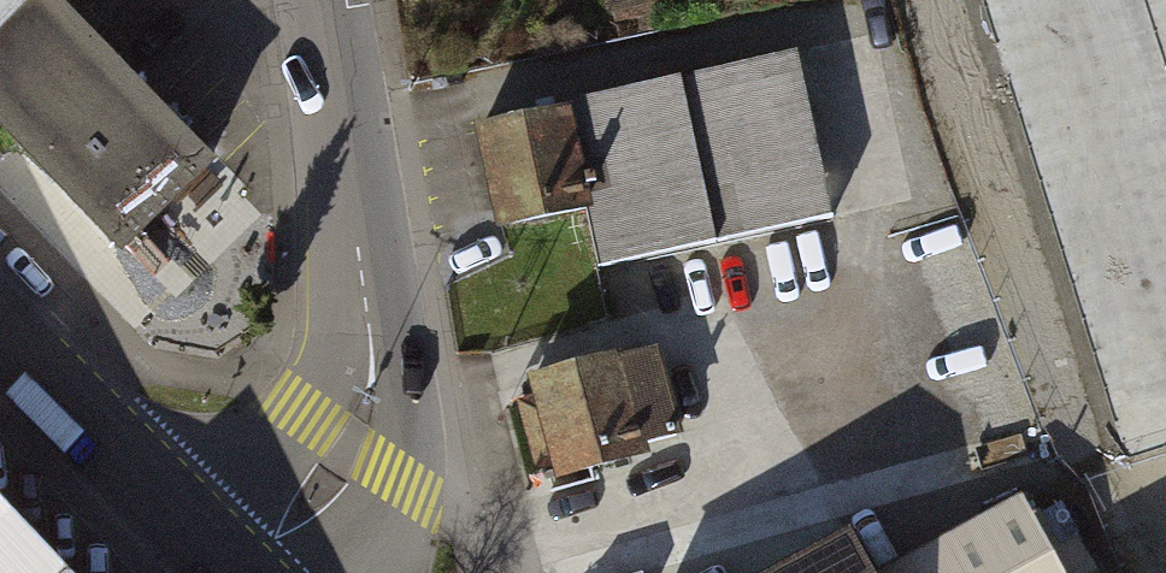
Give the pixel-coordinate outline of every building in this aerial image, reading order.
[(129,253),(177,207),(224,161),(69,0),(0,0),(0,120),(129,253)] [(611,14),(669,1),(668,0),(608,0),(611,14)] [(1017,297),(1049,276),(1088,334),(1119,459),(1165,447),(1165,0),(943,0),(1017,297)] [(591,204),(604,263),(838,214),(803,52),(569,101),(591,204)] [(569,101),(479,120),(500,223),(591,204),(569,101)] [(771,320),(655,351),(680,444),(796,413),(771,320)] [(527,386),(552,478),(680,444),(655,351),(527,386)] [(1028,494),(879,571),(880,572),(1068,572),(1028,494)] [(0,499),(0,572),(71,572),(0,499)] [(879,571),(859,532),(781,572),(880,572),(879,571)]
